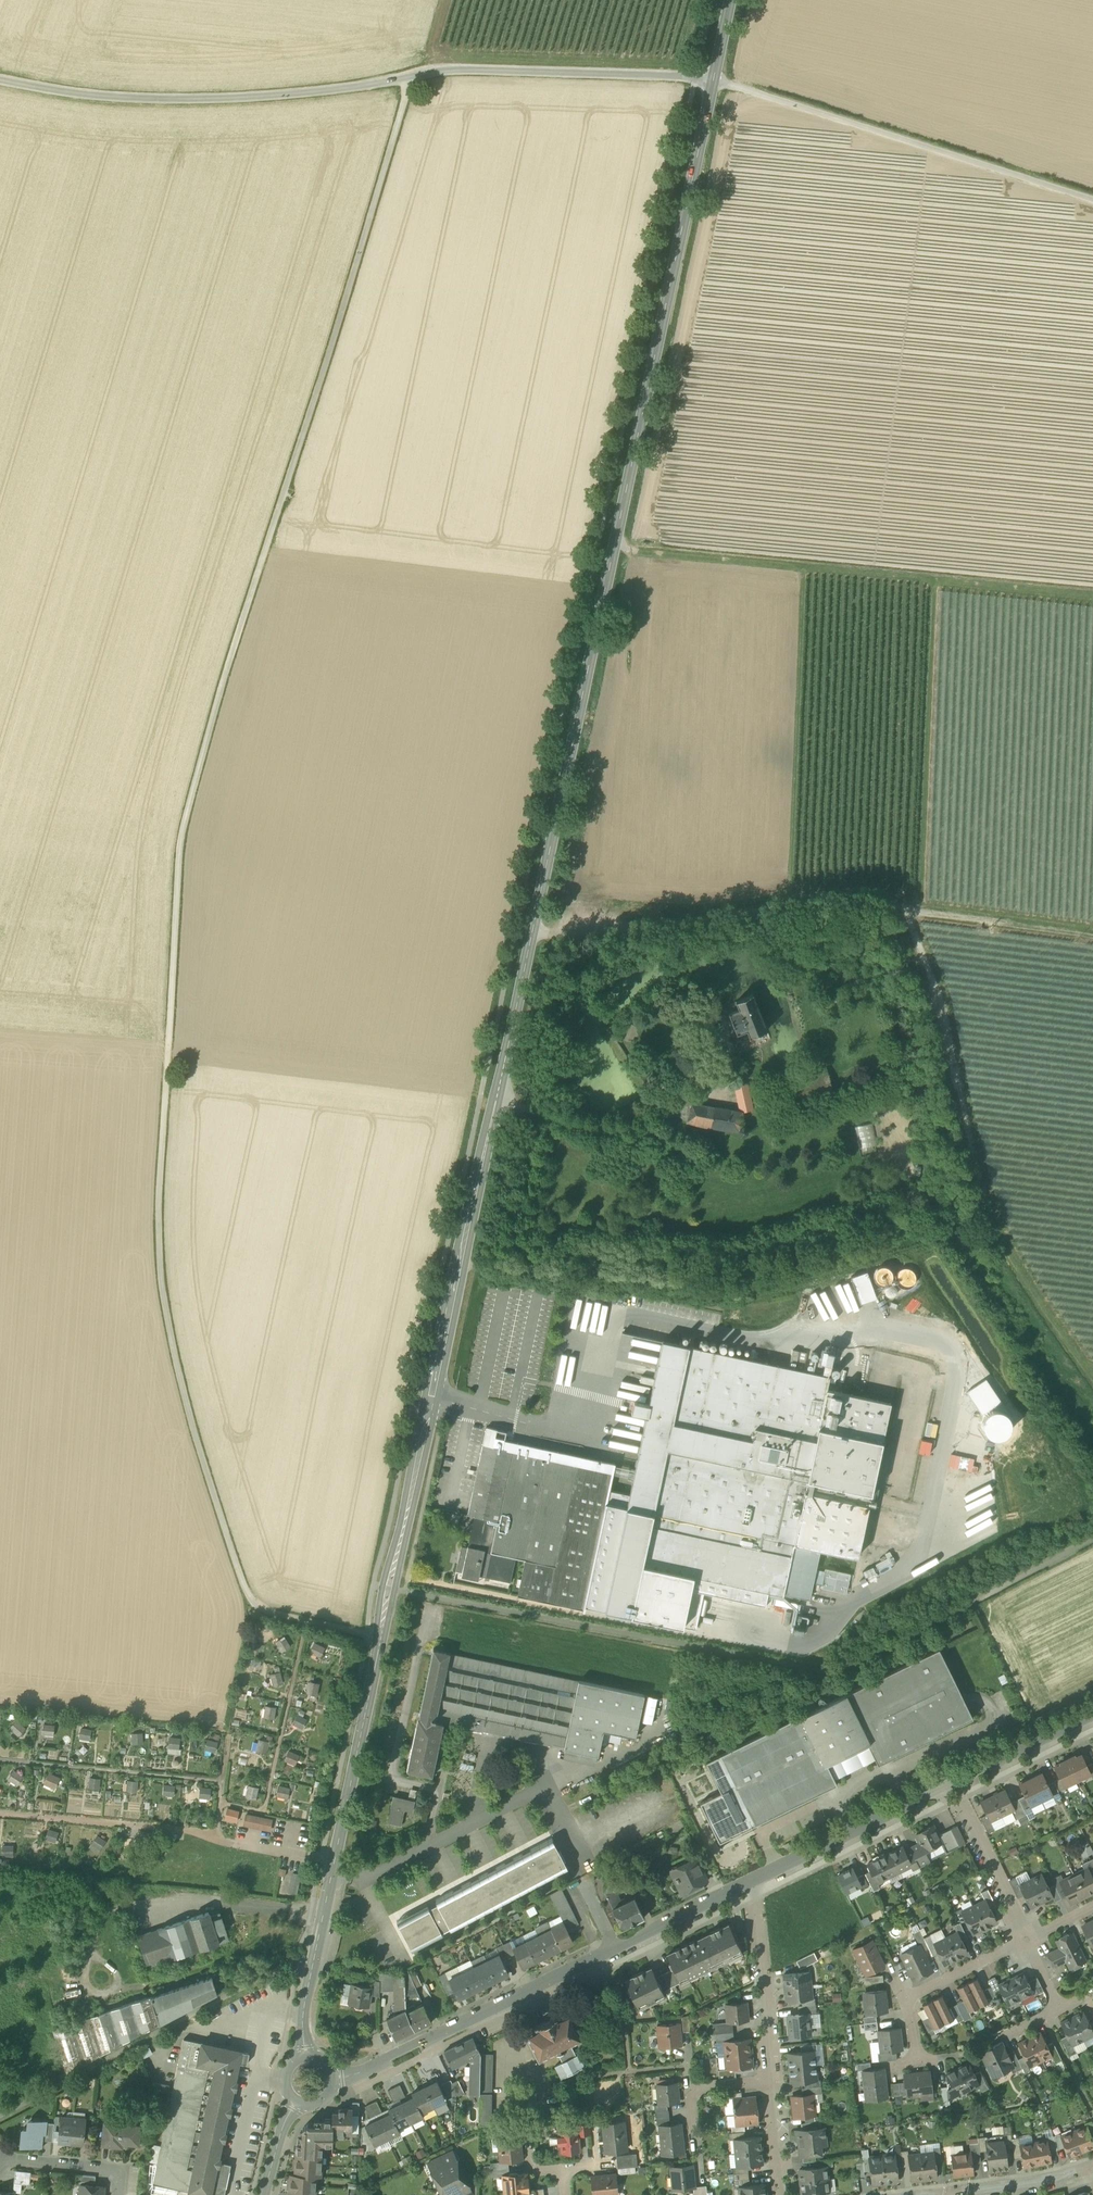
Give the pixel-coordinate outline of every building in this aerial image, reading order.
[(747,1030),(750,1038),(767,1031),(753,995),(736,1002),(739,1010),(729,1014),(737,1034),(747,1030)] [(724,1051),(729,1053),(733,1049),(732,1044),(727,1042),(723,1045),(724,1051)] [(791,1107),(836,1096),(829,1066),(784,1077),(791,1107)] [(742,1112),(754,1110),(748,1079),(734,1082),(740,1112),(742,1112)] [(739,1132),(741,1137),(747,1135),(749,1130),(744,1128),(742,1112),(671,1099),(669,1110),(687,1122),(739,1132)] [(872,1124),(855,1127),(860,1149),(876,1146),(872,1124)] [(892,1277),(892,1273),(890,1269),(886,1267),(882,1267),(878,1268),(875,1271),(874,1275),(875,1279),(877,1283),(880,1285),(885,1285),(888,1284),(891,1281),(892,1277)] [(900,1288),(904,1289),(909,1289),(913,1287),(915,1283),(916,1278),(915,1274),(912,1271),(907,1269),(903,1269),(899,1271),(896,1275),(895,1280),(897,1284),(900,1288)] [(851,1278),(860,1304),(877,1298),(867,1272),(851,1278)] [(886,1295),(888,1297),(891,1298),(894,1297),(896,1295),(897,1292),(896,1289),(894,1287),(891,1286),(888,1287),(886,1289),(885,1292),(886,1295)] [(685,1317),(687,1307),(672,1304),(670,1313),(685,1317)] [(719,1322),(719,1311),(696,1310),(695,1321),(719,1322)] [(653,1514),(654,1514),(689,1347),(663,1341),(655,1379),(653,1385),(649,1405),(647,1417),(641,1444),(635,1469),(633,1479),(656,1484),(652,1500),(630,1495),(610,1491),(609,1491),(606,1503),(627,1507),(627,1508),(653,1514)] [(830,1377),(689,1347),(654,1514),(794,1544),(827,1390),(830,1377)] [(789,1366),(796,1367),(799,1352),(793,1350),(789,1366)] [(797,1368),(804,1370),(807,1354),(800,1352),(797,1368)] [(816,1371),(822,1372),(825,1359),(819,1358),(816,1371)] [(836,1376),(837,1376),(839,1374),(839,1372),(838,1370),(837,1369),(835,1368),(833,1369),(832,1371),(831,1373),(832,1375),(833,1376),(836,1376)] [(641,1382),(653,1385),(655,1379),(642,1376),(641,1382)] [(853,1389),(852,1395),(865,1398),(866,1391),(853,1389)] [(820,1549),(858,1557),(891,1403),(865,1398),(852,1395),(827,1390),(794,1544),(820,1549)] [(632,1414),(647,1417),(649,1405),(634,1402),(632,1414)] [(486,1428),(483,1445),(494,1447),(497,1430),(486,1428)] [(507,1432),(497,1430),(494,1447),(503,1449),(504,1442),(505,1442),(507,1432)] [(513,1451),(538,1456),(540,1449),(505,1442),(504,1442),(503,1449),(513,1451)] [(469,1515),(475,1517),(486,1519),(497,1521),(498,1522),(513,1451),(503,1449),(494,1447),(483,1445),(475,1480),(468,1515),(469,1515)] [(589,1460),(540,1449),(538,1456),(547,1458),(577,1465),(595,1469),(596,1461),(589,1460)] [(516,1558),(526,1560),(547,1458),(538,1456),(513,1451),(498,1522),(497,1521),(493,1541),(491,1552),(516,1558)] [(526,1560),(525,1560),(556,1567),(577,1465),(547,1458),(526,1560)] [(614,1465),(596,1461),(595,1469),(614,1473),(615,1465),(614,1464),(614,1465)] [(595,1469),(577,1465),(556,1567),(525,1560),(525,1561),(518,1597),(583,1610),(606,1503),(609,1491),(610,1491),(614,1473),(595,1469)] [(656,1484),(633,1479),(630,1495),(652,1500),(656,1484)] [(879,1488),(873,1486),(871,1499),(876,1500),(879,1488)] [(992,1487),(964,1498),(978,1534),(993,1528),(990,1520),(1003,1514),(992,1487)] [(438,1491),(435,1504),(444,1506),(447,1493),(438,1491)] [(632,1616),(643,1565),(641,1564),(653,1514),(627,1508),(627,1507),(606,1503),(583,1610),(585,1611),(586,1606),(632,1616)] [(446,1513),(443,1526),(457,1529),(460,1516),(446,1513)] [(783,1593),(794,1544),(654,1514),(653,1514),(641,1564),(643,1565),(768,1592),(783,1595),(783,1593)] [(475,1517),(469,1515),(466,1529),(472,1530),(475,1517)] [(468,1548),(479,1551),(482,1538),(486,1519),(475,1517),(472,1530),(468,1548)] [(486,1519),(482,1538),(493,1541),(497,1521),(486,1519)] [(491,1552),(493,1541),(482,1538),(479,1551),(491,1553),(491,1552)] [(794,1544),(783,1593),(810,1599),(813,1583),(816,1569),(820,1549),(794,1544)] [(465,1573),(486,1578),(487,1574),(491,1553),(479,1551),(468,1548),(462,1547),(456,1572),(465,1573)] [(486,1578),(511,1583),(511,1580),(516,1558),(525,1561),(525,1560),(526,1560),(516,1558),(491,1552),(491,1553),(487,1574),(486,1578)] [(765,1605),(768,1592),(643,1565),(632,1616),(683,1627),(691,1589),(704,1592),(765,1605)] [(825,1571),(816,1569),(813,1583),(822,1585),(825,1571)] [(822,1585),(821,1589),(846,1594),(851,1575),(825,1569),(825,1571),(822,1585)] [(683,1627),(695,1630),(704,1592),(691,1589),(683,1627)] [(284,1636),(275,1643),(282,1653),(291,1646),(284,1636)] [(309,1653),(322,1657),(326,1646),(313,1641),(309,1653)] [(433,1649),(419,1718),(443,1723),(444,1722),(435,1720),(449,1654),(450,1655),(451,1653),(433,1649)] [(939,1649),(844,1695),(871,1750),(871,1751),(876,1760),(878,1765),(973,1718),(939,1649)] [(444,1722),(564,1748),(579,1682),(450,1655),(449,1654),(435,1720),(444,1722)] [(281,1672),(270,1673),(272,1685),(283,1684),(281,1672)] [(309,1681),(307,1693),(318,1695),(320,1683),(309,1681)] [(579,1681),(579,1682),(564,1748),(564,1749),(565,1749),(597,1756),(598,1756),(602,1740),(604,1731),(622,1735),(635,1738),(645,1695),(579,1681)] [(863,1754),(871,1751),(871,1750),(844,1695),(803,1716),(830,1771),(837,1767),(840,1760),(845,1762),(854,1757),(856,1752),(863,1754)] [(647,1696),(641,1722),(653,1725),(658,1698),(647,1696)] [(264,1705),(262,1717),(275,1719),(277,1707),(264,1705)] [(293,1724),(303,1729),(308,1720),(298,1714),(293,1724)] [(834,1780),(830,1771),(803,1716),(802,1715),(718,1757),(706,1763),(721,1793),(700,1804),(719,1843),(731,1837),(732,1840),(742,1835),(741,1832),(752,1827),(837,1785),(834,1780)] [(444,1723),(443,1723),(419,1718),(418,1718),(407,1771),(432,1776),(444,1723)] [(17,1720),(9,1728),(20,1737),(27,1728),(17,1720)] [(54,1736),(55,1724),(43,1724),(43,1736),(54,1736)] [(80,1728),(80,1740),(91,1740),(92,1728),(80,1728)] [(604,1731),(602,1740),(620,1743),(622,1735),(604,1731)] [(133,1744),(144,1743),(143,1732),(132,1733),(133,1744)] [(169,1737),(168,1753),(180,1753),(181,1737),(169,1737)] [(207,1739),(205,1750),(216,1752),(218,1741),(207,1739)] [(268,1753),(269,1741),(258,1740),(257,1752),(268,1753)] [(597,1756),(565,1749),(563,1759),(595,1765),(597,1756)] [(296,1765),(299,1754),(288,1751),(285,1762),(296,1765)] [(830,1771),(834,1780),(876,1760),(871,1751),(863,1754),(856,1752),(854,1757),(845,1762),(840,1760),(837,1767),(830,1771)] [(475,1755),(464,1753),(462,1759),(474,1761),(475,1755)] [(1075,1756),(1067,1759),(1077,1780),(1090,1774),(1087,1766),(1082,1757),(1081,1755),(1076,1757),(1075,1756)] [(1064,1787),(1077,1780),(1067,1759),(1059,1763),(1060,1765),(1054,1767),(1056,1770),(1060,1779),(1064,1787)] [(474,1766),(461,1763),(460,1769),(472,1772),(474,1766)] [(12,1770),(8,1780),(20,1785),(24,1775),(12,1770)] [(43,1784),(55,1790),(61,1778),(49,1772),(43,1784)] [(1030,1779),(1041,1800),(1052,1795),(1053,1795),(1048,1785),(1042,1773),(1041,1774),(1040,1773),(1036,1775),(1036,1776),(1030,1779)] [(90,1777),(88,1788),(100,1790),(101,1778),(90,1777)] [(1029,1806),(1030,1806),(1041,1800),(1030,1779),(1025,1782),(1024,1781),(1019,1783),(1020,1784),(1019,1785),(1024,1796),(1029,1806)] [(1060,1779),(1054,1782),(1059,1794),(1066,1791),(1064,1787),(1060,1779)] [(127,1780),(126,1792),(138,1792),(138,1781),(127,1780)] [(1061,1797),(1059,1794),(1054,1782),(1048,1785),(1053,1795),(1052,1795),(1055,1800),(1061,1797)] [(163,1785),(163,1796),(175,1796),(175,1785),(163,1785)] [(257,1799),(259,1786),(248,1785),(246,1798),(257,1799)] [(288,1798),(290,1788),(278,1785),(276,1796),(288,1798)] [(212,1799),(212,1787),(200,1787),(200,1799),(212,1799)] [(410,1789),(408,1800),(414,1802),(416,1791),(410,1789)] [(992,1797),(1001,1816),(1011,1811),(1015,1809),(1011,1802),(1005,1790),(992,1797)] [(444,1793),(442,1803),(448,1804),(450,1794),(444,1793)] [(1055,1800),(1052,1795),(1041,1800),(1045,1808),(1056,1803),(1055,1800)] [(1024,1796),(1018,1799),(1026,1815),(1033,1811),(1030,1806),(1029,1806),(1024,1796)] [(990,1821),(1001,1816),(992,1797),(980,1802),(986,1815),(989,1822),(990,1821)] [(391,1824),(400,1826),(403,1813),(404,1810),(412,1811),(414,1802),(408,1800),(393,1798),(392,1802),(391,1807),(392,1807),(389,1823),(391,1824)] [(1016,1820),(1026,1815),(1018,1799),(1011,1802),(1015,1809),(1011,1811),(1016,1820)] [(1045,1808),(1041,1800),(1030,1806),(1033,1811),(1035,1813),(1045,1808)] [(238,1821),(239,1810),(227,1808),(225,1820),(238,1821)] [(1016,1820),(1011,1811),(1001,1816),(1005,1825),(1016,1820)] [(243,1826),(265,1832),(268,1821),(246,1815),(243,1826)] [(981,1820),(988,1833),(994,1830),(990,1821),(989,1822),(986,1815),(980,1818),(981,1820)] [(376,1821),(365,1820),(364,1829),(376,1830),(376,1821)] [(920,1844),(924,1852),(925,1852),(941,1843),(937,1835),(932,1825),(931,1826),(924,1830),(924,1831),(916,1835),(920,1844)] [(956,1826),(951,1828),(960,1846),(965,1843),(956,1826)] [(946,1853),(960,1846),(951,1828),(937,1835),(941,1843),(946,1853)] [(49,1829),(45,1839),(56,1843),(60,1832),(49,1829)] [(97,1835),(92,1844),(102,1850),(107,1841),(97,1835)] [(552,1839),(548,1841),(565,1872),(569,1870),(552,1839)] [(435,1900),(437,1904),(450,1928),(452,1932),(565,1872),(548,1841),(435,1900)] [(925,1852),(929,1861),(946,1853),(941,1843),(925,1852)] [(910,1849),(911,1851),(919,1866),(921,1865),(929,1861),(925,1852),(924,1852),(920,1844),(910,1849)] [(1080,1850),(1083,1857),(1092,1852),(1092,1850),(1090,1845),(1080,1850)] [(890,1852),(890,1853),(899,1872),(911,1866),(905,1854),(902,1847),(897,1850),(897,1849),(890,1852)] [(912,1870),(919,1866),(911,1851),(905,1854),(911,1866),(912,1870)] [(888,1877),(899,1872),(890,1853),(886,1855),(885,1855),(884,1855),(879,1858),(888,1877)] [(877,1883),(888,1877),(879,1858),(872,1861),(873,1862),(867,1864),(871,1871),(877,1883)] [(681,1892),(681,1893),(693,1887),(702,1883),(706,1881),(700,1868),(700,1867),(697,1859),(671,1872),(672,1873),(674,1872),(677,1878),(676,1879),(677,1881),(676,1881),(681,1892)] [(1090,1860),(1081,1864),(1084,1870),(1087,1869),(1092,1880),(1092,1865),(1090,1860)] [(911,1866),(899,1872),(903,1878),(914,1873),(912,1870),(911,1866)] [(857,1878),(853,1868),(837,1876),(846,1893),(851,1891),(859,1887),(861,1886),(857,1878)] [(1074,1875),(1084,1897),(1092,1893),(1092,1880),(1087,1869),(1084,1870),(1074,1875)] [(865,1874),(874,1891),(879,1889),(877,1883),(871,1871),(865,1874)] [(291,1872),(289,1893),(298,1894),(300,1873),(291,1872)] [(899,1872),(888,1877),(892,1884),(903,1878),(899,1872)] [(1042,1874),(1030,1880),(1041,1902),(1052,1897),(1053,1897),(1049,1888),(1042,1874)] [(869,1887),(863,1875),(857,1878),(861,1886),(863,1889),(869,1887)] [(1051,1879),(1054,1885),(1060,1897),(1066,1894),(1060,1882),(1063,1881),(1060,1875),(1051,1879)] [(1071,1904),(1084,1897),(1074,1875),(1063,1881),(1060,1882),(1066,1894),(1071,1904)] [(1009,1881),(1017,1898),(1024,1895),(1019,1885),(1015,1877),(1009,1881)] [(605,1892),(613,1908),(620,1905),(615,1894),(629,1887),(625,1878),(606,1887),(606,1888),(605,1892)] [(1030,1908),(1041,1902),(1030,1880),(1019,1885),(1024,1895),(1030,1908)] [(693,1887),(696,1893),(705,1889),(702,1883),(693,1887)] [(1060,1897),(1054,1885),(1049,1888),(1053,1897),(1052,1897),(1055,1902),(1061,1899),(1060,1897)] [(676,1895),(679,1901),(696,1893),(693,1887),(681,1893),(681,1892),(676,1895)] [(859,1887),(851,1891),(853,1896),(862,1891),(859,1887)] [(550,1895),(553,1900),(564,1895),(561,1889),(550,1895)] [(985,1900),(989,1909),(995,1906),(987,1890),(981,1893),(985,1901),(985,1900)] [(567,1900),(564,1895),(553,1900),(556,1906),(567,1900)] [(613,1908),(623,1928),(631,1924),(631,1925),(636,1922),(636,1921),(645,1917),(635,1898),(620,1905),(613,1908)] [(570,1906),(567,1900),(556,1906),(558,1912),(570,1906)] [(985,1901),(974,1906),(985,1929),(990,1927),(990,1926),(996,1923),(989,1909),(985,1900),(985,1901)] [(442,1932),(450,1928),(437,1904),(429,1908),(442,1932)] [(402,1923),(429,1908),(427,1905),(396,1921),(413,1952),(444,1936),(442,1932),(415,1947),(402,1923)] [(573,1912),(570,1906),(558,1912),(560,1916),(561,1918),(573,1912)] [(980,1932),(985,1929),(974,1906),(962,1912),(966,1921),(969,1927),(973,1934),(979,1931),(980,1932)] [(415,1947),(442,1932),(429,1908),(402,1923),(415,1947)] [(954,1912),(960,1923),(966,1921),(962,1912),(961,1909),(954,1912)] [(138,1937),(148,1967),(213,1946),(219,1944),(229,1940),(226,1932),(222,1918),(221,1918),(219,1910),(209,1913),(208,1913),(195,1917),(191,1919),(175,1925),(154,1931),(138,1937)] [(576,1918),(573,1912),(561,1918),(564,1924),(565,1924),(576,1918)] [(548,1923),(551,1930),(557,1928),(558,1931),(565,1927),(564,1924),(561,1918),(560,1916),(548,1923)] [(579,1924),(576,1918),(565,1924),(568,1930),(579,1924)] [(1091,1946),(1092,1945),(1092,1922),(1082,1927),(1091,1946)] [(968,1939),(960,1923),(953,1926),(957,1933),(962,1942),(968,1939)] [(551,1930),(553,1933),(560,1949),(573,1943),(564,1924),(565,1927),(558,1931),(557,1928),(551,1930)] [(673,1969),(679,1980),(687,1976),(689,1979),(708,1969),(707,1966),(723,1959),(724,1961),(734,1957),(733,1954),(741,1950),(729,1925),(667,1956),(673,1969)] [(923,1951),(929,1948),(924,1938),(920,1930),(914,1933),(919,1945),(920,1945),(923,1951)] [(941,1930),(930,1935),(934,1944),(946,1939),(941,1930)] [(548,1955),(560,1949),(553,1933),(546,1936),(544,1934),(539,1937),(540,1939),(548,1955)] [(957,1933),(946,1939),(956,1960),(961,1957),(967,1953),(962,1942),(957,1933)] [(1067,1961),(1069,1966),(1076,1962),(1081,1964),(1085,1962),(1071,1933),(1056,1940),(1060,1948),(1067,1961)] [(930,1935),(924,1938),(929,1948),(932,1956),(938,1953),(934,1944),(930,1935)] [(510,1942),(514,1949),(519,1946),(526,1943),(523,1936),(515,1939),(512,1938),(510,1942)] [(535,1961),(548,1955),(540,1939),(533,1943),(532,1940),(526,1943),(527,1946),(535,1961)] [(951,1962),(956,1960),(946,1939),(934,1944),(938,1953),(944,1965),(950,1962),(951,1962)] [(510,1942),(503,1945),(509,1957),(515,1954),(513,1949),(514,1949),(510,1942)] [(854,1951),(865,1975),(883,1966),(872,1942),(854,1951)] [(503,1960),(509,1957),(503,1945),(496,1949),(497,1950),(499,1956),(500,1956),(503,1960)] [(907,1967),(913,1981),(932,1971),(923,1951),(920,1945),(919,1945),(902,1954),(908,1967),(907,1967)] [(535,1961),(527,1946),(521,1949),(519,1946),(514,1949),(513,1949),(515,1954),(522,1968),(535,1961)] [(1047,1955),(1053,1968),(1067,1961),(1060,1948),(1047,1955)] [(497,1950),(484,1956),(487,1962),(493,1959),(494,1962),(501,1959),(499,1956),(497,1950)] [(796,1961),(800,1969),(818,1961),(814,1953),(796,1961)] [(488,1965),(487,1962),(484,1956),(472,1962),(474,1968),(480,1965),(482,1968),(488,1965)] [(487,1962),(488,1965),(496,1980),(509,1974),(503,1960),(500,1956),(499,1956),(501,1959),(494,1962),(493,1959),(487,1962)] [(707,1966),(708,1969),(724,1961),(723,1959),(707,1966)] [(476,1971),(474,1968),(472,1962),(471,1962),(459,1968),(462,1974),(468,1971),(469,1974),(476,1971)] [(483,1987),(496,1980),(488,1965),(482,1968),(480,1965),(474,1968),(476,1971),(483,1987)] [(463,1977),(462,1974),(459,1968),(447,1974),(450,1980),(454,1978),(455,1978),(456,1981),(463,1977)] [(625,1982),(638,2009),(665,1996),(663,1991),(656,1977),(652,1969),(625,1982)] [(656,1977),(663,1991),(680,1983),(679,1980),(673,1969),(656,1977)] [(471,1993),(483,1987),(476,1971),(469,1974),(468,1971),(462,1974),(463,1977),(471,1993)] [(783,1975),(785,1988),(811,1986),(809,1972),(783,1975)] [(445,1989),(448,1996),(455,1992),(451,1986),(449,1981),(450,1980),(447,1974),(447,1973),(439,1977),(445,1989)] [(1024,1973),(1011,1980),(1020,1999),(1033,1993),(1028,1982),(1024,1973)] [(380,1974),(380,1982),(379,1992),(393,1991),(392,1975),(380,1974)] [(416,1974),(410,1976),(415,1988),(421,1985),(416,1974)] [(404,1977),(405,2001),(419,1996),(415,1988),(410,1976),(409,1975),(404,1977)] [(863,1978),(864,1984),(883,1982),(883,1975),(863,1978)] [(393,2005),(395,2015),(405,2010),(405,2001),(404,1977),(404,1976),(395,1976),(397,2005),(393,2005)] [(53,2029),(67,2073),(217,1994),(212,1977),(53,2029)] [(458,1999),(471,1993),(463,1977),(456,1981),(455,1978),(454,1978),(450,1980),(449,1981),(451,1986),(455,1992),(458,1999)] [(988,1980),(991,1987),(995,1994),(1000,1991),(998,1986),(994,1977),(988,1980)] [(978,1978),(967,1983),(979,2006),(989,2001),(984,1991),(978,1978)] [(1037,1978),(1028,1982),(1033,1993),(1034,1996),(1043,1991),(1037,1978)] [(1008,2005),(1020,1999),(1011,1980),(998,1986),(1000,1991),(1008,2005)] [(379,1998),(379,1992),(380,1982),(372,1981),(371,1988),(372,1988),(371,1996),(379,1998)] [(968,2011),(979,2006),(967,1983),(957,1988),(963,2001),(968,2011)] [(342,1996),(351,1997),(353,1985),(345,1984),(344,1987),(342,1996)] [(353,1985),(351,1997),(350,2004),(349,2005),(365,2008),(367,1996),(371,1996),(372,1988),(371,1988),(353,1985)] [(812,1999),(811,1986),(785,1988),(786,2002),(802,2000),(812,1999)] [(1000,2004),(995,1994),(991,1987),(984,1991),(989,2001),(992,2008),(1000,2004)] [(865,2006),(866,2015),(887,2012),(885,1990),(864,1993),(866,2006),(865,2006)] [(943,1995),(932,2001),(944,2024),(954,2018),(943,1995)] [(341,2003),(350,2004),(351,1997),(342,1996),(341,2003)] [(802,2000),(802,2007),(815,2006),(814,1999),(812,1999),(802,2000)] [(933,2029),(944,2024),(932,2001),(922,2006),(924,2009),(928,2017),(933,2029)] [(963,2001),(956,2005),(963,2020),(964,2021),(972,2018),(968,2011),(963,2001)] [(728,2022),(732,2022),(748,2020),(746,2003),(726,2005),(728,2022)] [(405,2010),(415,2031),(431,2023),(423,2005),(415,2009),(414,2006),(405,2010)] [(958,2022),(963,2020),(956,2005),(951,2007),(958,2022)] [(816,2014),(815,2006),(802,2007),(798,2007),(799,2015),(808,2014),(808,2015),(816,2014)] [(917,2012),(922,2020),(928,2017),(924,2009),(917,2012)] [(386,2019),(395,2040),(415,2031),(405,2010),(395,2015),(386,2019)] [(539,2059),(539,2060),(556,2051),(557,2053),(567,2048),(566,2046),(570,2044),(583,2038),(580,2032),(571,2013),(570,2011),(560,2016),(559,2014),(553,2017),(535,2026),(536,2027),(536,2028),(526,2033),(530,2042),(539,2059)] [(1072,2018),(1083,2040),(1092,2035),(1092,2032),(1089,2025),(1083,2012),(1072,2018)] [(788,2025),(790,2040),(801,2039),(801,2036),(811,2035),(808,2015),(808,2014),(799,2015),(788,2016),(788,2018),(789,2018),(790,2025),(788,2025)] [(922,2020),(928,2036),(935,2033),(933,2029),(928,2017),(922,2020)] [(1073,2045),(1083,2040),(1072,2018),(1060,2023),(1067,2036),(1071,2046),(1073,2045)] [(714,2034),(716,2034),(733,2032),(732,2022),(728,2022),(713,2024),(714,2034)] [(877,2022),(864,2024),(864,2031),(878,2029),(877,2022)] [(657,2026),(659,2048),(682,2046),(679,2024),(657,2026)] [(881,2052),(881,2053),(896,2051),(902,2050),(900,2028),(879,2031),(881,2044),(880,2044),(881,2052)] [(734,2040),(733,2032),(716,2034),(716,2039),(717,2043),(724,2042),(734,2040)] [(1041,2033),(1029,2039),(1040,2061),(1051,2056),(1052,2056),(1047,2046),(1041,2033)] [(1061,2039),(1069,2057),(1076,2053),(1073,2045),(1071,2046),(1067,2036),(1061,2039)] [(443,2052),(452,2068),(471,2059),(481,2054),(472,2038),(443,2052)] [(178,2189),(189,2192),(215,2068),(197,2065),(202,2043),(184,2039),(160,2149),(157,2165),(153,2184),(178,2189)] [(724,2042),(725,2056),(751,2054),(750,2039),(734,2040),(724,2042)] [(1029,2067),(1040,2061),(1029,2039),(1018,2044),(1024,2057),(1029,2067)] [(718,2057),(725,2056),(724,2042),(717,2043),(714,2043),(715,2046),(717,2046),(718,2057)] [(205,2194),(211,2194),(218,2162),(239,2062),(242,2051),(202,2043),(197,2065),(215,2068),(189,2192),(205,2194)] [(980,2053),(992,2077),(1010,2069),(1014,2067),(1008,2055),(1002,2043),(980,2053)] [(1051,2056),(1055,2064),(1062,2061),(1053,2043),(1047,2046),(1052,2056),(1051,2056)] [(555,2066),(561,2079),(574,2073),(585,2067),(581,2059),(579,2054),(576,2056),(570,2044),(566,2046),(567,2048),(557,2053),(562,2063),(561,2063),(555,2066)] [(800,2046),(801,2052),(815,2051),(817,2051),(817,2044),(800,2046)] [(243,2052),(242,2051),(239,2062),(247,2064),(249,2053),(243,2052)] [(787,2054),(789,2069),(816,2066),(815,2051),(801,2052),(787,2054)] [(877,2053),(878,2062),(897,2059),(896,2051),(881,2053),(881,2052),(877,2053)] [(1012,2074),(1022,2069),(1018,2060),(1014,2052),(1008,2055),(1014,2067),(1010,2069),(1012,2074)] [(470,2094),(480,2094),(481,2054),(471,2059),(470,2094)] [(479,2126),(491,2125),(491,2113),(492,2076),(492,2055),(481,2054),(480,2094),(479,2126)] [(751,2054),(725,2056),(727,2069),(727,2070),(753,2067),(751,2054)] [(719,2070),(727,2069),(725,2056),(718,2057),(719,2070)] [(1024,2057),(1018,2060),(1022,2069),(1024,2073),(1024,2072),(1030,2069),(1029,2067),(1024,2057)] [(969,2064),(956,2070),(966,2090),(978,2084),(979,2084),(974,2075),(969,2064)] [(818,2080),(816,2066),(789,2069),(790,2083),(804,2082),(818,2081),(818,2080)] [(736,2079),(736,2073),(727,2073),(727,2070),(727,2069),(719,2070),(718,2070),(719,2081),(736,2079)] [(865,2086),(867,2101),(888,2098),(884,2069),(862,2071),(864,2087),(865,2086)] [(956,2096),(966,2090),(956,2070),(946,2075),(948,2080),(956,2096)] [(907,2095),(907,2097),(932,2094),(929,2072),(904,2075),(905,2082),(907,2095)] [(978,2084),(982,2092),(988,2089),(980,2072),(974,2075),(979,2084),(978,2084)] [(445,2083),(451,2095),(456,2092),(452,2083),(451,2080),(445,2083)] [(804,2082),(805,2088),(821,2087),(820,2080),(818,2080),(818,2081),(804,2082)] [(949,2099),(956,2096),(948,2080),(946,2080),(947,2087),(949,2099)] [(456,2092),(458,2095),(463,2092),(458,2081),(452,2083),(456,2092)] [(424,2088),(434,2107),(445,2102),(447,2101),(446,2100),(439,2086),(437,2082),(424,2088)] [(893,2084),(894,2097),(907,2095),(905,2082),(893,2084)] [(446,2100),(452,2098),(451,2095),(445,2083),(439,2086),(446,2100)] [(657,2085),(659,2105),(667,2104),(679,2103),(677,2083),(657,2085)] [(400,2085),(394,2088),(399,2100),(405,2097),(400,2085)] [(158,2092),(168,2094),(169,2088),(160,2086),(158,2092)] [(822,2094),(821,2087),(805,2088),(802,2089),(802,2096),(813,2095),(822,2094)] [(393,2103),(399,2100),(394,2088),(388,2091),(393,2103)] [(421,2113),(434,2107),(424,2088),(412,2094),(414,2098),(421,2113)] [(792,2097),(794,2118),(804,2117),(814,2116),(812,2103),(814,2103),(813,2095),(802,2096),(792,2097)] [(734,2109),(736,2126),(744,2125),(758,2124),(756,2097),(742,2098),(733,2099),(734,2106),(732,2106),(733,2109),(734,2109)] [(423,2117),(421,2113),(414,2098),(401,2104),(410,2123),(423,2117)] [(376,2101),(370,2104),(376,2116),(382,2113),(376,2101)] [(448,2108),(445,2102),(434,2107),(438,2116),(447,2111),(448,2108)] [(370,2119),(376,2116),(370,2104),(365,2107),(370,2119)] [(398,2129),(410,2123),(401,2104),(389,2110),(391,2114),(398,2129)] [(333,2113),(332,2119),(333,2137),(344,2137),(344,2133),(352,2133),(352,2116),(352,2109),(339,2109),(339,2113),(333,2113)] [(658,2124),(658,2126),(659,2126),(670,2125),(668,2110),(667,2110),(655,2112),(657,2125),(658,2124)] [(503,2113),(491,2113),(491,2125),(504,2124),(503,2113)] [(400,2133),(398,2129),(391,2114),(378,2120),(387,2139),(400,2133)] [(59,2143),(71,2144),(73,2118),(62,2117),(61,2125),(59,2142),(59,2143)] [(85,2119),(73,2118),(71,2144),(83,2145),(85,2119)] [(577,2126),(578,2135),(590,2134),(589,2121),(588,2118),(576,2119),(577,2126)] [(322,2124),(310,2123),(310,2132),(302,2131),(301,2144),(297,2144),(296,2154),(322,2156),(323,2145),(333,2146),(333,2137),(332,2119),(322,2119),(322,2124)] [(33,2120),(33,2121),(32,2129),(28,2129),(23,2128),(21,2146),(42,2148),(43,2141),(44,2135),(46,2135),(48,2123),(48,2122),(33,2120)] [(374,2145),(387,2139),(378,2120),(365,2126),(374,2145)] [(1091,2137),(1092,2136),(1092,2124),(1091,2121),(1085,2124),(1086,2127),(1087,2126),(1091,2137)] [(301,2130),(302,2131),(310,2132),(310,2123),(309,2122),(301,2130)] [(521,2129),(522,2139),(535,2137),(534,2122),(517,2123),(516,2124),(516,2130),(521,2129)] [(603,2124),(606,2153),(626,2151),(624,2137),(625,2137),(624,2122),(603,2124)] [(820,2122),(818,2122),(805,2123),(801,2124),(802,2130),(821,2128),(820,2122)] [(43,2141),(53,2142),(54,2125),(54,2124),(48,2123),(46,2135),(44,2135),(43,2141)] [(102,2146),(116,2147),(116,2144),(138,2146),(140,2127),(130,2126),(130,2129),(114,2127),(115,2125),(105,2124),(102,2146)] [(662,2141),(664,2155),(684,2153),(681,2124),(670,2125),(659,2126),(661,2141),(662,2141)] [(54,2125),(53,2142),(59,2142),(61,2125),(54,2125)] [(560,2137),(557,2137),(558,2145),(561,2144),(562,2153),(580,2151),(578,2135),(577,2126),(559,2128),(560,2133),(560,2137)] [(1073,2132),(1081,2152),(1092,2147),(1092,2143),(1091,2137),(1087,2126),(1086,2127),(1073,2132)] [(799,2141),(800,2156),(802,2156),(815,2155),(815,2152),(820,2151),(822,2151),(822,2146),(826,2146),(825,2136),(824,2128),(821,2128),(802,2130),(795,2131),(796,2135),(797,2137),(798,2137),(800,2136),(801,2139),(800,2140),(799,2141)] [(729,2133),(729,2140),(734,2140),(734,2139),(745,2138),(744,2132),(729,2133)] [(1068,2157),(1081,2152),(1073,2132),(1061,2137),(1060,2137),(1064,2147),(1068,2157)] [(1060,2133),(1053,2136),(1057,2150),(1064,2147),(1060,2137),(1061,2137),(1060,2133)] [(499,2151),(500,2163),(522,2160),(520,2139),(520,2136),(517,2136),(513,2136),(511,2134),(508,2134),(506,2137),(499,2138),(501,2151),(499,2151)] [(1006,2149),(1013,2148),(1012,2139),(1011,2134),(1004,2135),(1006,2149)] [(986,2151),(989,2172),(1008,2169),(1006,2149),(1004,2135),(984,2137),(986,2151)] [(1049,2152),(1057,2150),(1053,2136),(1046,2137),(1046,2140),(1047,2140),(1049,2152)] [(550,2145),(558,2145),(557,2137),(549,2138),(550,2145)] [(734,2140),(735,2154),(761,2151),(760,2137),(745,2138),(734,2139),(734,2140)] [(978,2138),(979,2144),(980,2152),(986,2151),(984,2137),(978,2138)] [(1018,2137),(1012,2139),(1013,2148),(1014,2158),(1022,2157),(1019,2146),(1020,2146),(1018,2137)] [(1046,2140),(1033,2143),(1038,2164),(1051,2162),(1049,2152),(1047,2140),(1046,2140)] [(1024,2167),(1038,2164),(1033,2143),(1020,2146),(1019,2146),(1022,2157),(1024,2167)] [(981,2163),(980,2152),(979,2144),(969,2145),(970,2153),(971,2153),(972,2164),(981,2163)] [(150,2165),(157,2165),(160,2149),(149,2147),(147,2173),(149,2173),(150,2165)] [(934,2152),(935,2163),(942,2162),(940,2147),(933,2148),(933,2152),(934,2152)] [(763,2165),(761,2151),(735,2154),(737,2167),(737,2168),(747,2166),(763,2165)] [(901,2152),(901,2154),(903,2167),(909,2166),(908,2155),(908,2151),(901,2152)] [(445,2194),(448,2194),(463,2188),(468,2185),(452,2152),(438,2158),(443,2167),(434,2172),(445,2194)] [(933,2152),(921,2154),(924,2180),(937,2178),(935,2163),(934,2152),(933,2152)] [(951,2155),(954,2176),(974,2174),(972,2164),(971,2153),(970,2153),(951,2155)] [(322,2166),(322,2156),(296,2154),(296,2164),(322,2166)] [(618,2169),(633,2167),(632,2154),(616,2156),(618,2169)] [(895,2154),(882,2156),(885,2183),(898,2181),(896,2168),(895,2154)] [(896,2168),(903,2167),(901,2154),(895,2154),(896,2168)] [(911,2181),(924,2180),(921,2154),(908,2155),(909,2166),(911,2181)] [(872,2185),(885,2183),(882,2156),(869,2158),(871,2171),(872,2185)] [(862,2158),(863,2163),(864,2172),(871,2171),(869,2158),(862,2158)] [(832,2160),(816,2161),(813,2162),(813,2168),(826,2167),(833,2166),(832,2160)] [(218,2162),(211,2194),(225,2194),(231,2165),(218,2162)] [(865,2176),(864,2172),(863,2163),(856,2164),(858,2176),(858,2177),(865,2176)] [(321,2176),(322,2166),(296,2164),(295,2174),(316,2175),(317,2176),(321,2176)] [(149,2173),(147,2193),(161,2194),(177,2194),(178,2189),(153,2184),(157,2165),(150,2165),(149,2173)] [(671,2168),(673,2190),(693,2188),(694,2187),(692,2166),(671,2168)] [(732,2168),(733,2175),(748,2173),(747,2166),(737,2168),(737,2167),(732,2168)] [(799,2169),(801,2182),(828,2179),(826,2167),(813,2168),(799,2169)] [(495,2170),(495,2177),(503,2177),(503,2176),(508,2176),(507,2168),(495,2170)] [(14,2184),(30,2185),(31,2173),(25,2172),(15,2171),(14,2183),(14,2184)] [(749,2183),(748,2173),(733,2175),(734,2188),(739,2187),(750,2186),(749,2183)] [(316,2186),(317,2176),(316,2175),(295,2174),(291,2174),(290,2184),(316,2186)] [(505,2194),(529,2194),(528,2190),(526,2174),(508,2176),(503,2176),(503,2177),(505,2194)] [(617,2194),(615,2176),(592,2178),(593,2194),(614,2194),(617,2194)] [(829,2192),(828,2179),(801,2182),(802,2194),(829,2192)] [(316,2186),(290,2184),(289,2194),(295,2194),(315,2194),(316,2186)] [(740,2194),(766,2194),(765,2184),(750,2186),(739,2187),(740,2194)] [(104,2187),(82,2185),(81,2194),(103,2194),(104,2187)] [(463,2194),(477,2194),(477,2185),(468,2185),(463,2188),(463,2194)] [(694,2194),(707,2194),(706,2186),(694,2187),(693,2188),(694,2194)]
